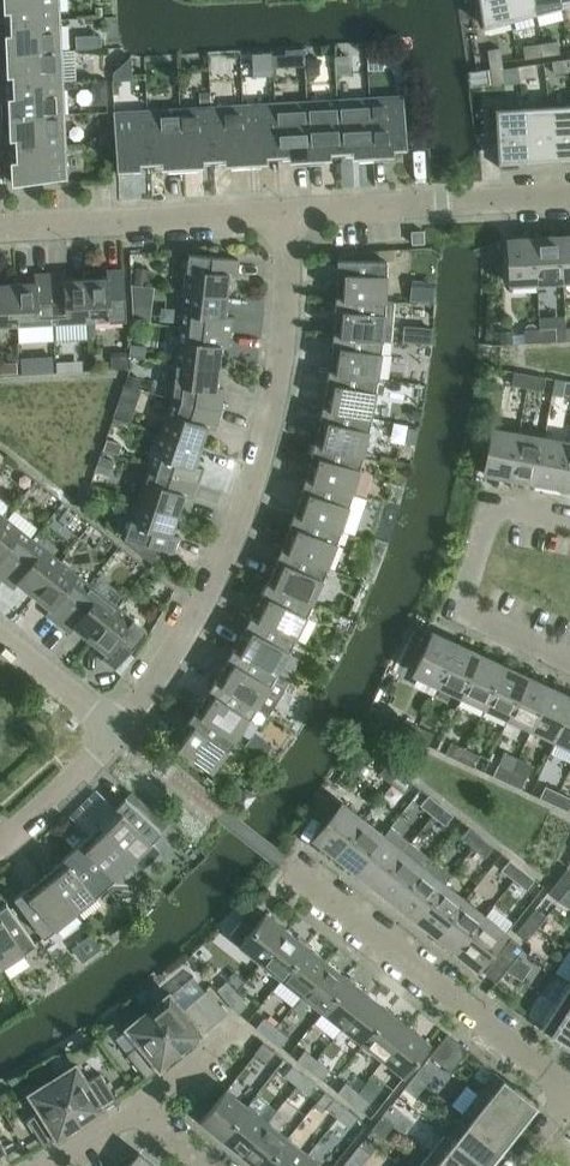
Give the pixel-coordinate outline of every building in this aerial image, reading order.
[(5,4),(6,21),(60,19),(59,0),(0,0),(0,4),(5,4)] [(508,0),(481,0),(485,26),(511,19),(508,0)] [(511,19),(536,13),(534,0),(508,0),(511,19)] [(536,13),(562,6),(561,0),(534,0),(536,13)] [(61,51),(60,19),(6,21),(7,39),(0,39),(0,54),(61,51)] [(558,42),(541,44),(543,56),(560,54),(558,42)] [(543,56),(541,44),(524,47),(526,59),(543,56)] [(488,50),(491,67),(503,66),(500,49),(488,50)] [(0,54),(0,68),(8,68),(9,85),(62,83),(61,51),(0,54)] [(286,55),(272,56),(273,69),(287,68),(286,55)] [(383,56),(368,57),(369,71),(383,70),(383,56)] [(318,59),(306,60),(307,74),(319,73),(318,59)] [(569,59),(553,62),(554,74),(569,72),(569,61),(569,59)] [(536,64),(518,67),(520,79),(537,76),(536,64)] [(503,66),(491,67),(493,84),(505,83),(503,66)] [(1,102),(2,117),(64,114),(62,83),(9,85),(9,102),(1,102)] [(210,92),(200,93),(201,106),(211,105),(210,92)] [(403,97),(370,99),(373,161),(388,160),(388,152),(406,151),(403,97)] [(370,99),(339,101),(341,154),(358,153),(359,162),(373,161),(370,99)] [(339,101),(307,103),(310,164),(325,163),(324,155),(341,154),(339,101)] [(307,103),(275,104),(278,158),(295,157),(296,165),(310,164),(307,103)] [(275,104),(243,106),(246,168),(261,167),(260,159),(278,158),(275,104)] [(243,106),(211,108),(214,161),(231,160),(232,169),(246,168),(243,106)] [(550,107),(553,155),(559,155),(559,159),(569,158),(569,106),(550,107)] [(550,107),(524,109),(527,161),(547,159),(546,156),(553,155),(550,107)] [(211,108),(180,110),(183,171),(198,171),(197,162),(214,161),(211,108)] [(527,161),(524,109),(497,110),(500,169),(519,168),(519,161),(527,161)] [(180,110),(148,112),(151,165),(168,164),(169,172),(183,171),(180,110)] [(151,165),(148,112),(115,113),(119,175),(134,174),(134,166),(151,165)] [(64,114),(2,117),(3,131),(11,131),(12,148),(65,146),(64,114)] [(109,133),(99,134),(100,144),(110,144),(109,133)] [(65,146),(12,148),(12,165),(4,166),(5,181),(67,179),(65,146)] [(425,243),(424,231),(412,232),(413,244),(425,243)] [(561,237),(564,281),(569,280),(569,236),(561,237)] [(561,237),(535,238),(538,282),(564,281),(561,237)] [(538,282),(535,238),(507,240),(507,241),(508,241),(510,284),(538,282)] [(189,254),(185,291),(227,296),(230,275),(237,276),(239,260),(189,254)] [(337,297),(336,298),(386,301),(387,275),(387,274),(387,261),(338,260),(338,275),(339,275),(338,297),(337,297)] [(137,268),(136,285),(147,286),(149,269),(137,268)] [(108,278),(87,279),(90,322),(127,320),(124,270),(108,271),(108,278)] [(66,273),(51,274),(54,324),(90,322),(87,279),(66,281),(66,273)] [(36,282),(15,284),(18,326),(54,324),(51,274),(36,275),(36,282)] [(18,326),(15,284),(0,284),(0,327),(18,326)] [(185,291),(181,327),(231,333),(233,317),(225,316),(227,296),(185,291)] [(335,334),(334,334),(334,335),(383,340),(392,341),(395,302),(386,301),(336,298),(336,312),(337,312),(335,334)] [(153,309),(133,307),(134,321),(151,323),(153,309)] [(403,324),(402,340),(431,343),(432,327),(403,324)] [(181,327),(177,363),(219,367),(221,347),(229,348),(231,333),(181,327)] [(556,328),(540,329),(541,342),(557,341),(556,328)] [(541,342),(540,329),(525,330),(525,343),(541,342)] [(513,331),(500,332),(501,344),(513,344),(513,331)] [(329,370),(329,371),(378,378),(382,352),(383,340),(334,335),(332,348),(333,348),(330,370),(329,370)] [(131,344),(130,355),(145,357),(147,346),(131,344)] [(127,352),(114,353),(115,370),(128,369),(127,352)] [(54,357),(35,358),(36,375),(55,373),(54,357)] [(70,362),(57,363),(58,373),(70,373),(70,362)] [(177,363),(172,399),(222,410),(224,389),(217,388),(219,367),(177,363)] [(323,406),(323,408),(371,417),(377,391),(376,391),(378,378),(329,371),(327,384),(328,385),(324,406),(323,406)] [(512,385),(528,388),(530,375),(515,372),(512,385)] [(128,375),(125,385),(139,389),(142,380),(128,375)] [(530,375),(528,388),(543,391),(546,378),(530,375)] [(124,388),(120,399),(135,404),(140,391),(125,386),(124,388)] [(172,399),(161,433),(201,447),(208,427),(215,430),(222,410),(172,399)] [(315,443),(315,444),(363,456),(369,430),(371,417),(323,408),(320,421),(321,421),(316,443),(315,443)] [(483,472),(511,477),(519,434),(493,429),(485,471),(483,471),(483,472)] [(161,433),(149,467),(197,483),(202,469),(195,466),(201,447),(161,433)] [(519,434),(511,477),(537,482),(544,438),(519,434)] [(537,482),(562,487),(569,445),(569,443),(544,438),(537,482)] [(108,440),(105,450),(118,455),(121,444),(108,440)] [(306,478),(306,479),(353,493),(360,468),(363,456),(315,444),(312,457),(313,457),(307,478),(306,478)] [(101,456),(96,471),(109,476),(114,461),(101,456)] [(149,467),(138,501),(178,515),(185,495),(192,498),(197,483),(149,467)] [(295,513),(294,514),(341,530),(350,506),(353,493),(306,479),(302,492),(303,493),(296,513),(295,513)] [(178,515),(138,501),(126,537),(173,553),(179,537),(172,535),(178,515)] [(282,548),(282,549),(328,567),(337,543),(337,542),(341,530),(294,514),(290,527),(291,527),(283,548),(282,548)] [(0,524),(0,578),(2,579),(33,540),(5,517),(0,524)] [(33,540),(2,579),(14,589),(19,583),(35,596),(61,562),(33,540)] [(268,581),(267,583),(312,603),(323,579),(328,567),(282,549),(277,561),(278,562),(269,582),(268,581)] [(61,562),(35,596),(51,608),(46,614),(58,624),(90,585),(61,562)] [(252,615),(251,617),(296,639),(307,615),(312,603),(267,583),(262,595),(263,596),(253,616),(252,615)] [(90,585),(58,624),(70,633),(75,627),(91,640),(118,607),(90,585)] [(118,607),(91,640),(108,653),(103,659),(116,669),(147,630),(118,607)] [(236,648),(235,648),(234,649),(277,673),(290,651),(290,650),(296,639),(251,617),(245,628),(246,629),(236,648)] [(414,673),(439,684),(458,644),(431,632),(431,634),(432,634),(414,673)] [(458,644),(439,684),(462,696),(481,655),(458,644)] [(217,680),(216,679),(215,681),(257,707),(270,714),(290,680),(277,673),(234,649),(228,660),(229,661),(217,680)] [(481,655),(462,696),(486,706),(505,666),(481,655)] [(505,666),(486,706),(509,717),(528,677),(505,666)] [(528,677),(509,717),(533,728),(551,688),(528,677)] [(196,710),(195,711),(236,739),(251,718),(257,707),(215,681),(208,692),(209,693),(197,711),(196,710)] [(533,728),(556,739),(569,710),(569,697),(551,688),(533,728)] [(556,739),(550,752),(569,762),(569,710),(556,739)] [(236,739),(195,711),(188,722),(188,723),(175,740),(174,740),(173,742),(212,772),(229,750),(236,739)] [(399,732),(413,739),(419,727),(405,720),(399,732)] [(419,727),(413,739),(428,746),(433,734),(419,727)] [(255,733),(246,747),(263,759),(272,745),(255,733)] [(446,754),(460,761),(466,749),(451,742),(446,754)] [(466,749),(460,761),(474,768),(480,756),(466,749)] [(380,774),(393,783),(401,773),(389,763),(380,774)] [(493,776),(507,783),(513,771),(498,764),(493,776)] [(513,771),(507,783),(521,790),(527,778),(513,771)] [(401,773),(393,783),(405,793),(413,783),(401,773)] [(540,798),(554,805),(560,793),(545,786),(540,798)] [(554,805),(568,811),(569,808),(569,798),(560,793),(554,805)] [(316,814),(327,822),(316,837),(314,836),(313,837),(336,855),(364,820),(342,803),(342,804),(341,802),(340,803),(331,795),(318,811),(316,814)] [(421,806),(433,816),(441,805),(429,795),(421,806)] [(117,809),(100,826),(134,861),(153,842),(152,842),(162,832),(126,798),(116,809),(117,809)] [(441,805),(433,816),(446,825),(454,815),(441,805)] [(364,820),(336,855),(356,871),(384,836),(364,820)] [(82,842),(73,851),(106,887),(115,879),(134,861),(100,826),(83,843),(82,842)] [(461,838),(474,848),(482,837),(470,828),(461,838)] [(384,836),(356,871),(377,887),(404,852),(384,836)] [(482,837),(474,848),(486,858),(494,847),(482,837)] [(64,860),(45,875),(76,913),(96,896),(106,887),(73,851),(63,860),(64,860)] [(404,852),(377,887),(397,903),(424,869),(404,852)] [(424,869),(397,903),(417,919),(445,885),(452,875),(432,859),(425,869),(424,869)] [(502,870),(514,880),(522,870),(510,860),(502,870)] [(558,881),(568,889),(569,887),(569,870),(568,868),(558,881)] [(522,870),(514,880),(527,890),(535,880),(522,870)] [(76,913),(45,875),(27,890),(26,889),(15,898),(45,938),(56,929),(56,930),(76,913)] [(568,889),(558,881),(548,893),(559,901),(568,889)] [(445,885),(417,919),(438,935),(465,901),(445,885)] [(465,901),(438,935),(458,952),(485,917),(465,901)] [(3,967),(25,952),(36,944),(7,904),(0,909),(0,963),(3,967)] [(536,909),(526,921),(536,929),(546,917),(536,909)] [(229,937),(262,963),(287,930),(266,913),(253,930),(241,921),(229,937)] [(485,917),(458,952),(480,969),(481,968),(480,967),(507,934),(485,917)] [(536,929),(526,921),(516,933),(527,942),(536,929)] [(287,930),(262,963),(282,978),(307,946),(287,930)] [(511,940),(503,950),(515,959),(523,949),(511,940)] [(307,946),(282,978),(302,995),(328,963),(307,946)] [(485,973),(496,982),(497,982),(515,959),(503,950),(485,973)] [(328,963),(302,995),(323,1011),(349,979),(328,963)] [(349,979),(323,1011),(343,1027),(369,995),(349,979)] [(217,990),(228,1002),(237,993),(227,981),(217,990)] [(556,1004),(569,1013),(569,982),(556,1004)] [(170,994),(149,1011),(182,1052),(228,1014),(207,989),(183,1010),(170,994)] [(237,993),(228,1002),(238,1013),(248,1005),(237,993)] [(369,995),(343,1027),(364,1044),(389,1011),(369,995)] [(541,1027),(569,1045),(569,1013),(556,1004),(541,1027)] [(182,1052),(149,1011),(128,1028),(140,1044),(128,1054),(148,1079),(182,1052)] [(389,1011),(364,1044),(384,1060),(410,1027),(389,1011)] [(256,1028),(269,1038),(277,1028),(264,1018),(256,1028)] [(410,1027),(384,1060),(405,1076),(431,1044),(410,1027)] [(277,1028),(269,1038),(281,1048),(289,1037),(277,1028)] [(451,1072),(468,1051),(447,1035),(431,1056),(451,1072)] [(263,1043),(255,1053),(268,1063),(276,1053),(263,1043)] [(297,1061),(310,1070),(318,1060),(305,1050),(297,1061)] [(318,1060),(310,1070),(322,1080),(330,1070),(318,1060)] [(424,1064),(414,1076),(426,1085),(435,1073),(424,1064)] [(76,1065),(53,1080),(81,1124),(118,1100),(101,1073),(87,1082),(76,1065)] [(285,1076),(297,1086),(305,1076),(293,1066),(285,1076)] [(495,1072),(478,1094),(519,1126),(536,1105),(495,1072)] [(305,1076),(297,1086),(309,1096),(317,1086),(305,1076)] [(426,1085),(414,1076),(405,1088),(416,1097),(426,1085)] [(81,1124),(53,1080),(30,1094),(41,1111),(27,1120),(44,1147),(81,1124)] [(338,1093),(350,1102),(358,1092),(346,1083),(338,1093)] [(201,1122),(222,1139),(248,1106),(227,1089),(201,1122)] [(358,1092),(350,1102),(362,1112),(370,1102),(358,1092)] [(478,1094),(462,1114),(503,1146),(519,1126),(478,1094)] [(326,1108),(338,1118),(346,1108),(334,1098),(326,1108)] [(392,1105),(382,1117),(393,1126),(403,1113),(392,1105)] [(248,1106),(222,1139),(243,1155),(268,1122),(248,1106)] [(346,1108),(338,1118),(350,1128),(358,1118),(346,1108)] [(403,1113),(393,1126),(402,1133),(412,1121),(403,1113)] [(446,1135),(485,1165),(487,1165),(503,1146),(462,1114),(446,1135)] [(393,1126),(382,1117),(372,1129),(384,1138),(393,1126)] [(243,1155),(257,1165),(267,1165),(289,1138),(268,1122),(243,1155)] [(430,1155),(443,1165),(485,1165),(446,1135),(430,1155)] [(267,1165),(300,1165),(309,1154),(289,1138),(267,1165)] [(12,1164),(0,1139),(0,1165),(8,1165),(12,1164)] [(350,1157),(361,1165),(371,1154),(360,1145),(350,1157)] [(140,1153),(130,1165),(156,1165),(140,1153)] [(300,1165),(324,1165),(309,1154),(300,1165)] [(421,1165),(443,1165),(430,1155),(421,1165)] [(350,1157),(343,1165),(361,1165),(350,1157)]
